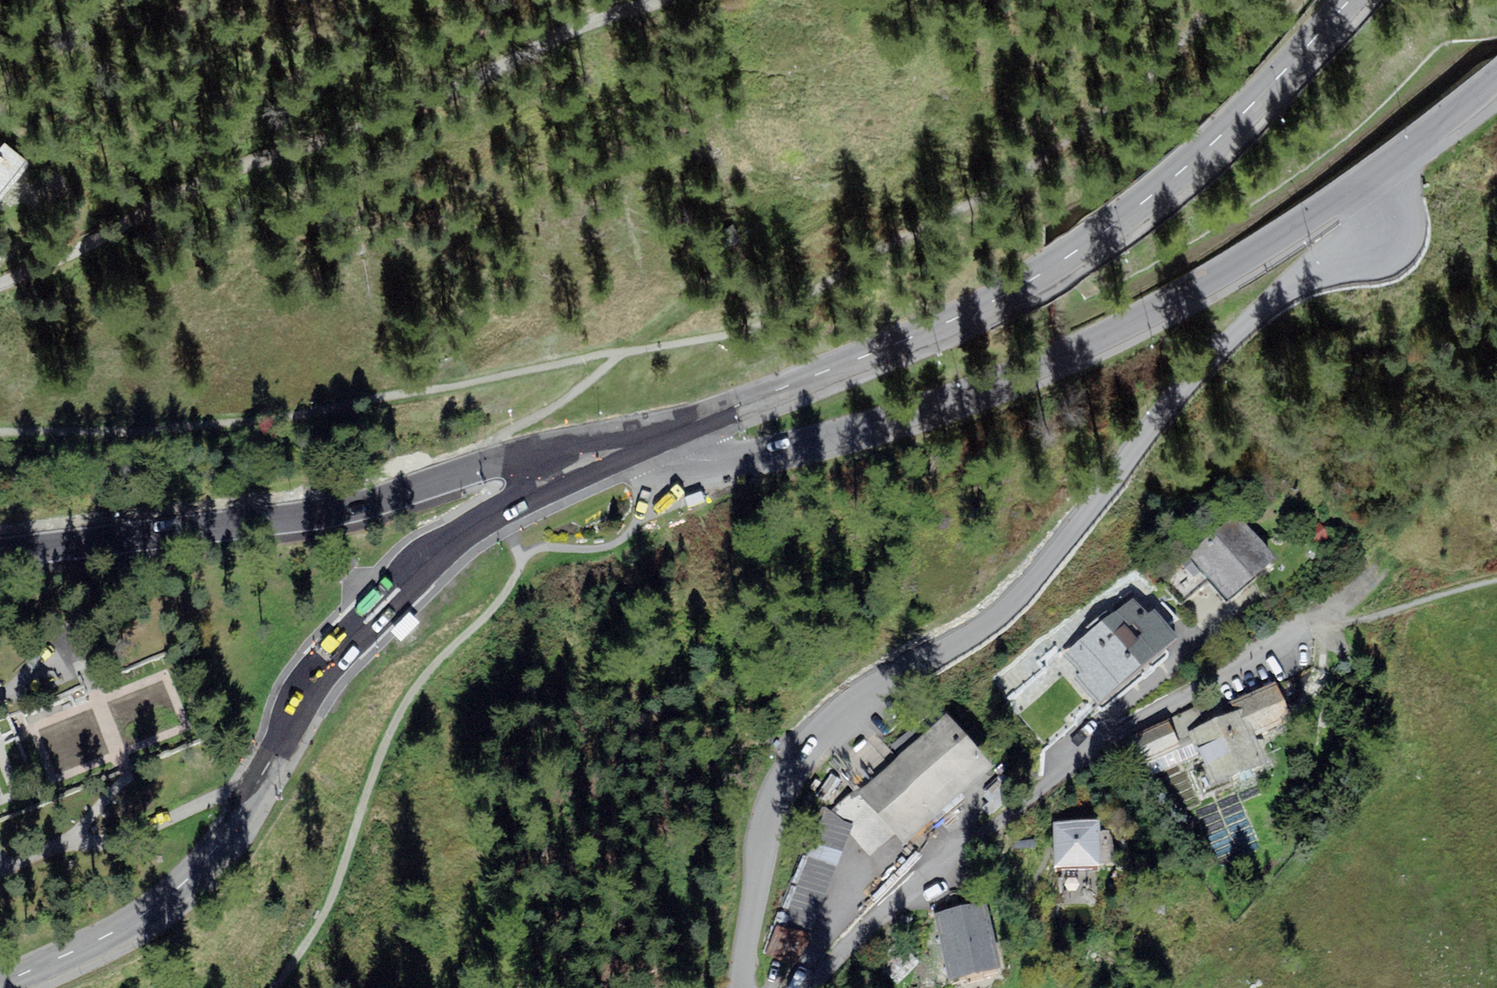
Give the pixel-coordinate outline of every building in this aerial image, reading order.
[(0,153),(0,182),(13,161),(0,153)] [(1232,520),(1179,560),(1214,606),(1267,565),(1232,520)] [(1127,605),(1041,674),(1076,718),(1163,649),(1127,605)] [(1230,702),(1245,739),(1284,724),(1269,687),(1230,702)] [(1232,718),(1186,736),(1209,792),(1254,774),(1232,718)] [(934,721),(852,794),(899,847),(981,774),(934,721)] [(1165,726),(1123,746),(1139,779),(1181,759),(1165,726)] [(1091,828),(1047,829),(1049,875),(1093,874),(1091,828)] [(984,903),(937,915),(954,985),(1001,973),(984,903)]
